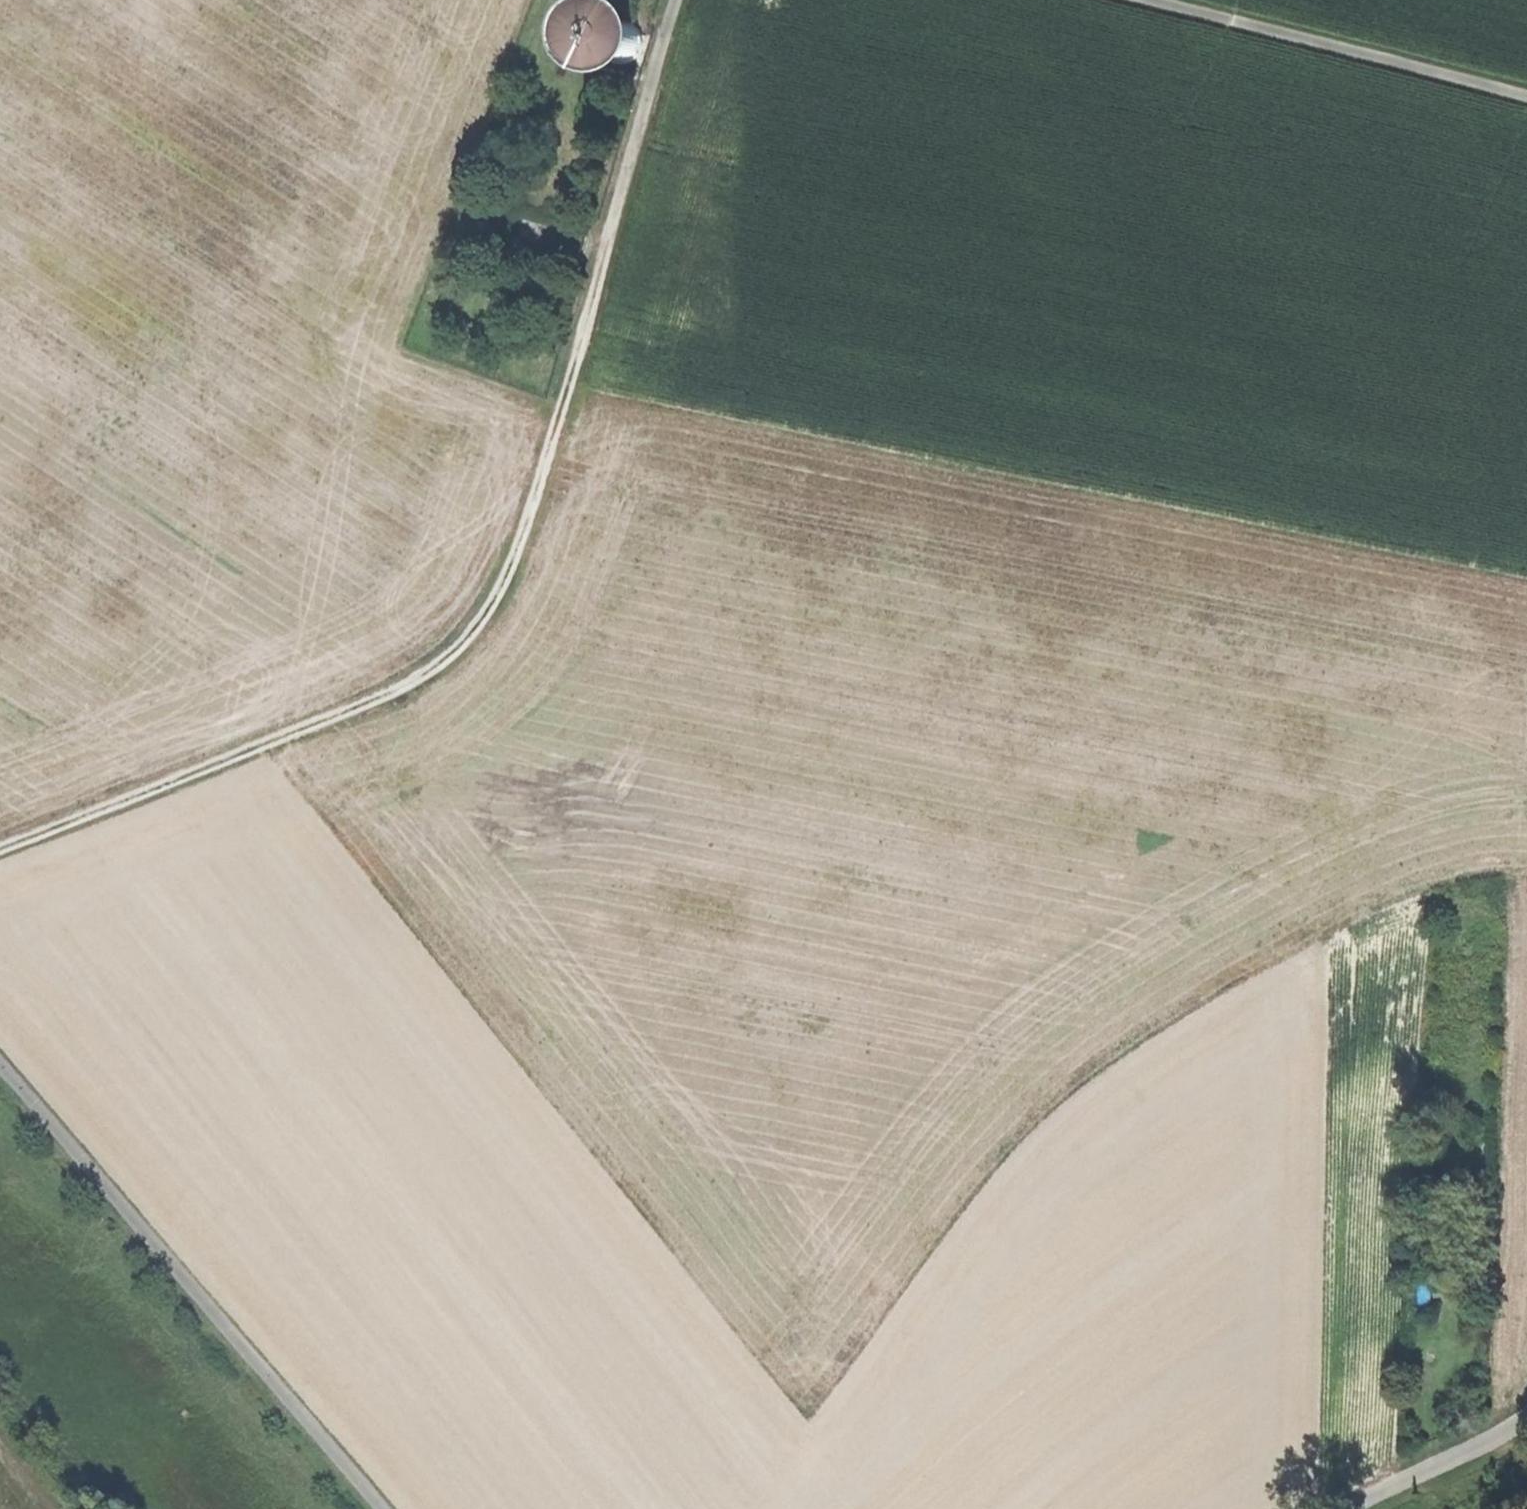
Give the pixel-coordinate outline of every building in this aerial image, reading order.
[(635,57),(639,51),(642,41),(640,32),(635,25),(628,20),(620,18),(619,18),(610,20),(603,24),(598,32),(596,41),(598,49),(603,57),(611,62),(620,64),(628,62),(635,57)]
